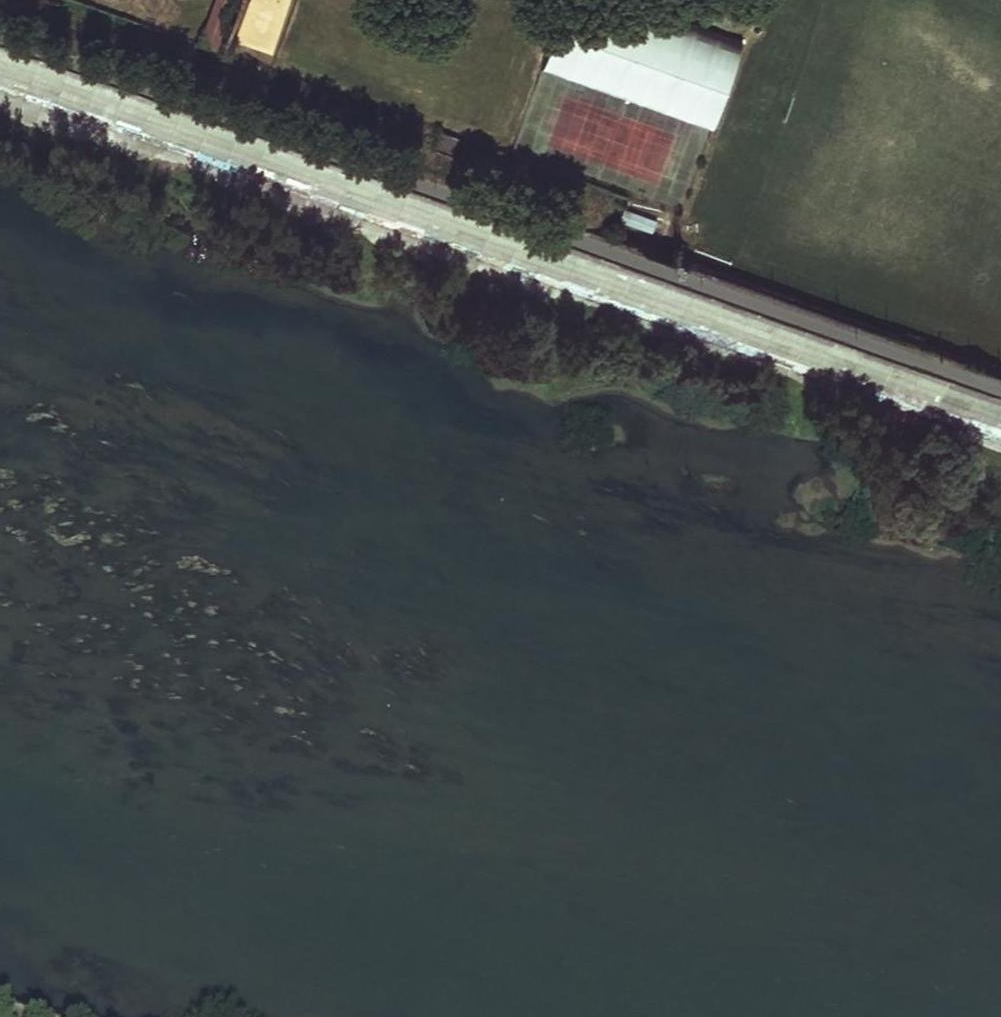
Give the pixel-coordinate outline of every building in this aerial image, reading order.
[(198,44),(212,50),(230,0),(214,0),(198,44)] [(278,56),(288,0),(251,0),(242,49),(278,56)] [(628,0),(562,0),(538,67),(708,127),(739,39),(628,0)] [(451,152),(456,139),(440,133),(435,146),(451,152)]
